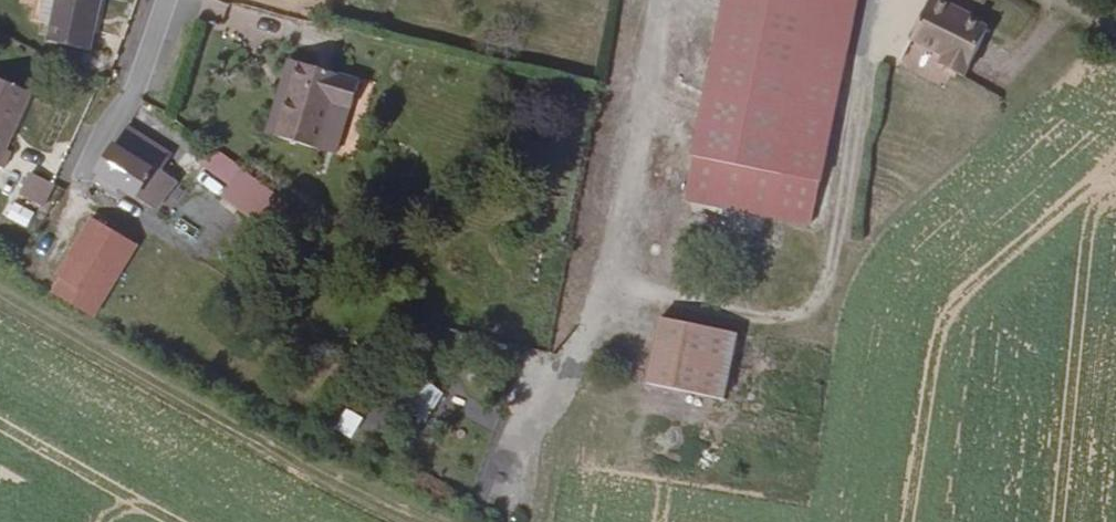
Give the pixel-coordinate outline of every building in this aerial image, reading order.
[(95,0),(31,0),(29,14),(49,19),(46,38),(88,48),(95,0)] [(771,218),(816,0),(721,0),(682,201),(771,218)] [(771,218),(811,226),(853,0),(816,0),(771,218)] [(989,27),(954,10),(956,6),(944,0),(928,0),(910,35),(943,52),(938,61),(964,74),(989,27)] [(362,116),(369,87),(308,72),(288,141),(330,152),(343,111),(362,116)] [(28,97),(0,84),(0,169),(6,156),(2,154),(28,97)] [(173,162),(130,130),(128,129),(94,182),(116,198),(121,191),(157,218),(178,188),(163,176),(173,162)] [(241,166),(210,143),(198,160),(229,183),(241,166)] [(32,201),(45,182),(25,166),(12,185),(32,201)] [(14,198),(5,214),(26,225),(34,209),(14,198)] [(308,240),(320,224),(287,200),(276,216),(308,240)] [(728,400),(742,334),(666,319),(653,385),(728,400)] [(648,412),(637,460),(686,470),(697,423),(648,412)]
